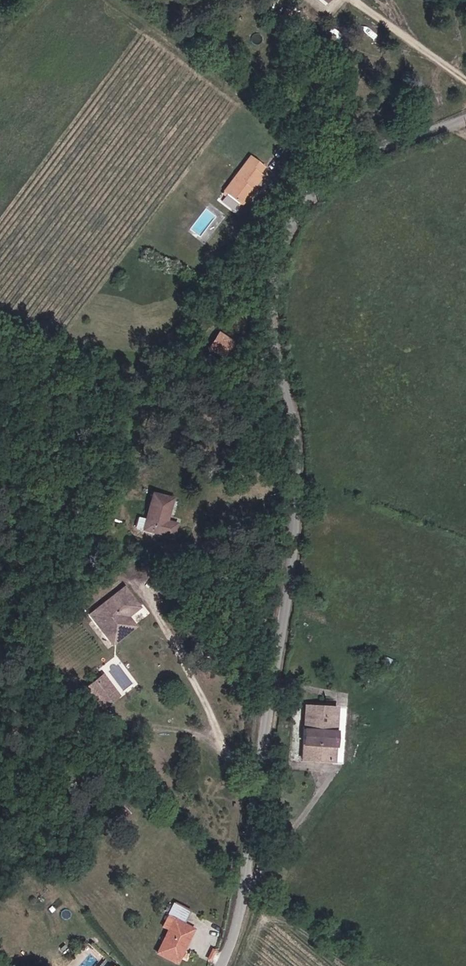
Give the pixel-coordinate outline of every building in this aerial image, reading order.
[(221,191),(240,206),(263,176),(258,172),(264,165),(249,154),(221,191)] [(210,289),(219,294),(224,288),(214,282),(210,289)] [(236,341),(220,335),(214,351),(230,357),(236,341)] [(171,496),(153,492),(145,527),(175,534),(178,521),(166,518),(171,496)] [(131,620),(142,612),(130,591),(90,614),(106,642),(130,628),(124,619),(129,616),(131,620)] [(133,633),(130,628),(106,642),(109,647),(133,633)] [(119,694),(104,673),(96,679),(112,700),(119,694)] [(112,700),(96,679),(88,684),(103,706),(112,700)] [(345,711),(299,704),(291,758),(337,764),(345,711)] [(159,953),(179,964),(187,948),(181,945),(193,923),(186,919),(192,906),(174,898),(161,924),(171,929),(159,953)] [(193,923),(181,945),(187,948),(199,926),(193,923)]
